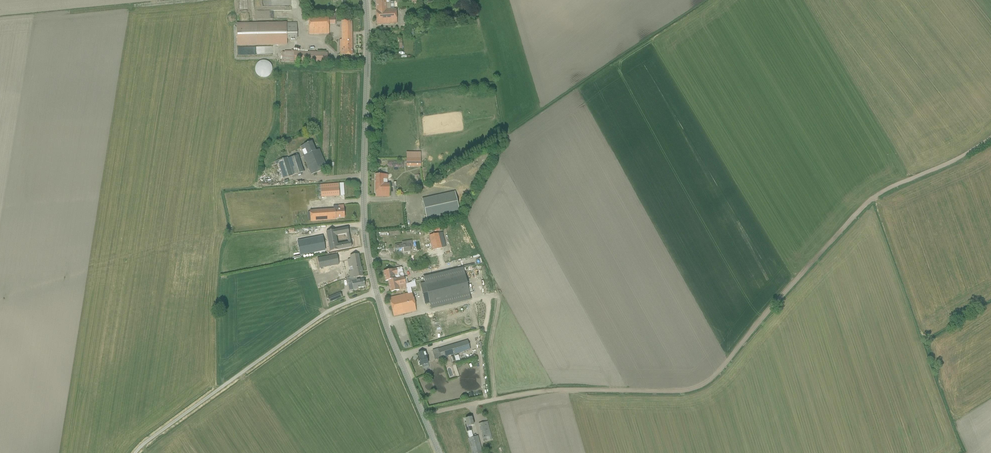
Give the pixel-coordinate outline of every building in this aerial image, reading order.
[(395,9),(390,9),(389,1),(388,1),(388,3),(385,3),(385,0),(376,0),(376,10),(375,10),(377,24),(396,23),(395,9)] [(335,19),(328,19),(328,18),(308,18),(309,35),(329,34),(328,24),(335,24),(335,19)] [(343,55),(347,55),(352,55),(351,21),(346,21),(341,21),(341,40),(340,40),(340,54),(343,54),(343,55)] [(286,44),(286,39),(297,39),(297,22),(238,23),(238,44),(286,44)] [(293,62),(294,60),(327,61),(327,53),(284,51),(284,52),(282,52),(281,62),(293,62)] [(271,73),(272,72),(272,71),(272,70),(272,69),(272,68),(272,67),(272,66),(271,65),(271,64),(270,63),(269,62),(268,61),(267,61),(266,61),(265,60),(264,60),(263,60),(262,60),(261,61),(260,61),(259,61),(259,62),(258,62),(257,63),(257,64),(256,64),(256,65),(255,66),(255,67),(255,68),(255,69),(255,70),(255,71),(256,72),(256,73),(256,74),(257,74),(257,75),(258,75),(258,76),(259,76),(260,77),(261,77),(262,77),(264,78),(265,77),(266,77),(267,77),(268,77),(268,76),(269,76),(270,75),(271,74),(271,73)] [(311,175),(322,170),(327,168),(319,149),(315,151),(311,142),(300,146),(302,151),(304,155),(303,156),(311,175)] [(288,157),(277,160),(283,178),(303,172),(298,155),(288,158),(288,157)] [(421,158),(406,158),(406,167),(421,167),(421,158)] [(387,174),(380,174),(375,174),(375,193),(376,193),(376,196),(389,197),(389,183),(387,183),(387,174)] [(343,183),(335,184),(336,196),(344,195),(343,183)] [(422,199),(426,220),(459,212),(455,191),(422,199)] [(310,212),(308,212),(308,221),(310,221),(336,219),(336,218),(344,217),(343,205),(338,206),(335,206),(333,206),(333,209),(314,211),(310,211),(310,212)] [(334,230),(326,232),(330,251),(338,250),(351,247),(349,237),(349,238),(347,238),(348,242),(337,245),(335,236),(346,234),(347,236),(349,236),(347,228),(334,230)] [(438,233),(429,235),(432,250),(441,248),(438,233)] [(297,241),(300,255),(325,251),(322,237),(297,241)] [(411,251),(409,242),(394,244),(395,253),(411,251)] [(337,254),(317,258),(319,268),(339,264),(337,254)] [(350,279),(363,276),(358,254),(349,256),(350,259),(347,259),(350,271),(349,272),(350,279)] [(408,294),(412,293),(410,287),(416,286),(415,281),(408,283),(406,277),(404,278),(402,267),(388,270),(383,271),(385,281),(388,281),(390,292),(406,288),(408,294)] [(431,309),(471,299),(463,268),(423,277),(425,283),(421,284),(425,304),(430,303),(431,309)] [(352,283),(352,285),(353,290),(357,289),(357,288),(365,287),(363,279),(357,280),(356,277),(363,276),(350,279),(347,279),(348,284),(352,283)] [(329,302),(342,298),(340,293),(328,297),(329,302)] [(393,316),(402,314),(416,311),(412,293),(408,294),(389,298),(393,316)] [(438,348),(441,358),(465,350),(462,341),(438,348)] [(417,360),(419,366),(428,363),(425,356),(426,356),(425,351),(420,353),(422,358),(417,360)] [(472,452),(482,452),(478,436),(476,436),(474,437),(473,437),(470,426),(473,425),(471,417),(465,419),(466,423),(464,423),(467,432),(467,431),(469,438),(468,438),(472,452)] [(487,421),(483,422),(479,424),(483,442),(492,440),(487,421)]
